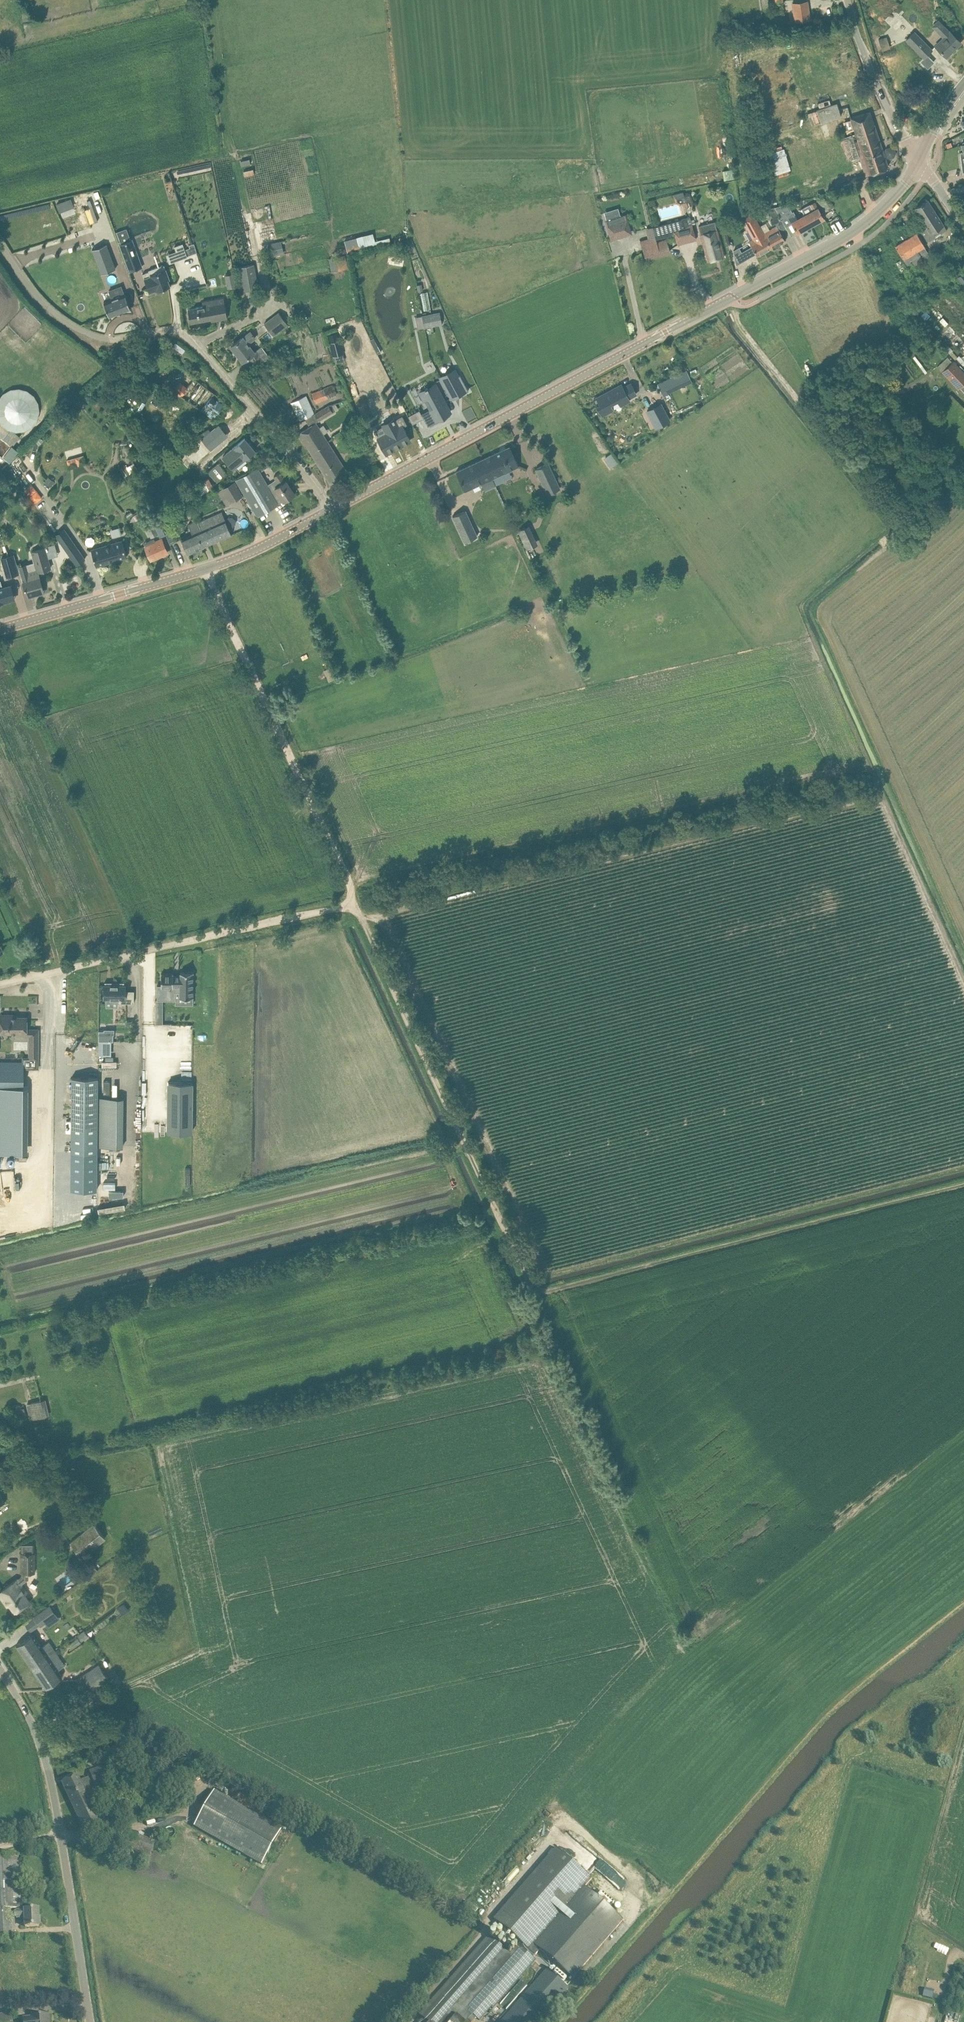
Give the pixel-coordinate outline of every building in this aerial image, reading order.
[(809,19),(807,1),(793,3),(795,21),(809,19)] [(931,27),(936,32),(943,39),(936,46),(946,56),(953,49),(960,42),(938,19),(931,27)] [(906,40),(923,58),(932,49),(914,31),(906,40)] [(814,126),(843,115),(838,102),(809,112),(814,126)] [(855,133),(840,138),(848,160),(859,156),(866,175),(886,168),(888,166),(888,165),(870,111),(850,118),(855,133)] [(786,147),(770,151),(776,174),(792,170),(786,147)] [(886,149),(884,153),(886,157),(890,159),(894,157),(896,153),(894,149),(890,147),(886,149)] [(690,192),(682,194),(687,207),(694,204),(690,192)] [(833,206),(829,199),(827,195),(824,197),(823,194),(817,196),(825,211),(833,206)] [(70,198),(57,203),(60,211),(73,206),(70,198)] [(926,200),(914,208),(923,222),(917,225),(928,242),(947,230),(929,201),(926,200)] [(815,201),(802,208),(805,215),(811,225),(824,218),(819,209),(815,202),(815,201)] [(787,203),(775,207),(781,219),(786,226),(792,223),(797,233),(811,225),(805,215),(798,219),(793,211),(792,212),(787,203)] [(775,207),(768,209),(769,211),(773,218),(770,220),(772,225),(775,223),(777,226),(779,230),(786,226),(781,219),(775,207)] [(618,208),(604,212),(606,219),(605,220),(611,238),(630,232),(624,214),(620,215),(618,208)] [(769,215),(767,209),(761,210),(762,212),(763,212),(764,217),(769,215)] [(752,212),(742,218),(753,239),(749,241),(752,246),(757,255),(771,247),(764,233),(763,234),(752,212)] [(655,225),(653,226),(655,233),(656,237),(665,234),(674,232),(675,234),(678,244),(696,239),(693,229),(690,216),(655,225)] [(714,222),(699,226),(701,235),(701,236),(705,251),(708,261),(724,257),(722,247),(717,230),(714,222)] [(777,226),(764,233),(771,247),(785,240),(780,231),(779,230),(777,226)] [(376,232),(346,237),(348,251),(378,246),(376,232)] [(929,254),(926,248),(916,232),(895,245),(908,266),(929,254)] [(648,239),(641,241),(642,247),(644,253),(646,257),(648,256),(668,250),(670,249),(666,239),(665,234),(656,237),(653,238),(648,239)] [(132,239),(120,243),(130,271),(142,267),(132,239)] [(274,254),(285,253),(283,240),(273,241),(274,254)] [(197,253),(194,243),(189,245),(190,248),(185,249),(183,243),(174,246),(179,259),(187,256),(197,253)] [(106,244),(92,249),(101,274),(116,268),(106,244)] [(738,247),(732,250),(735,264),(745,259),(738,247)] [(345,255),(329,259),(331,272),(348,268),(345,255)] [(149,271),(143,273),(142,273),(149,291),(156,289),(156,290),(162,288),(163,290),(169,288),(168,286),(170,285),(168,279),(169,279),(164,264),(149,269),(149,271)] [(254,264),(239,266),(243,290),(259,288),(254,264)] [(366,294),(397,285),(393,271),(362,280),(366,294)] [(228,285),(236,284),(235,272),(227,273),(228,285)] [(109,290),(112,298),(104,301),(109,316),(117,313),(118,314),(123,312),(123,311),(131,308),(125,293),(124,294),(121,285),(109,290)] [(427,291),(421,292),(424,310),(430,309),(427,291)] [(228,318),(224,297),(202,301),(203,306),(188,309),(190,323),(211,319),(211,321),(228,318)] [(279,312),(264,323),(274,335),(288,324),(279,312)] [(440,312),(422,316),(424,327),(443,324),(440,312)] [(916,325),(903,332),(905,336),(907,336),(909,340),(921,333),(916,325)] [(243,361),(252,354),(260,363),(269,355),(262,346),(254,351),(249,344),(256,339),(250,332),(243,338),(242,337),(231,346),(243,361)] [(333,341),(329,342),(333,357),(344,353),(342,347),(341,342),(340,340),(340,339),(333,341)] [(377,343),(374,345),(378,353),(382,352),(377,343)] [(173,393),(212,418),(225,401),(194,378),(170,356),(168,358),(158,347),(136,367),(143,375),(170,397),(173,393)] [(277,350),(273,353),(279,362),(283,359),(277,350)] [(939,366),(943,371),(958,387),(959,386),(963,391),(963,374),(955,365),(953,362),(948,357),(939,366)] [(455,369),(441,377),(452,398),(460,393),(461,394),(468,390),(460,374),(458,375),(455,369)] [(686,370),(659,383),(661,389),(667,386),(669,392),(691,381),(686,370)] [(621,384),(596,398),(599,404),(597,405),(602,415),(613,409),(610,403),(617,399),(621,405),(630,400),(629,398),(636,394),(631,383),(623,387),(621,384)] [(312,393),(316,402),(338,394),(334,384),(312,393)] [(425,389),(420,392),(424,399),(429,409),(423,412),(421,413),(428,426),(436,421),(435,420),(446,414),(450,412),(435,384),(428,388),(427,387),(426,388),(425,388),(425,389)] [(120,385),(117,389),(125,398),(129,394),(120,385)] [(13,446),(19,437),(18,429),(31,428),(39,416),(37,396),(24,387),(8,389),(0,400),(0,436),(13,446)] [(315,413),(307,396),(292,403),(300,420),(315,413)] [(316,414),(319,420),(338,408),(334,403),(316,414)] [(661,405),(647,412),(656,428),(669,421),(661,405)] [(388,435),(378,440),(386,455),(410,442),(403,427),(407,425),(403,417),(395,421),(395,420),(384,426),(388,435)] [(298,433),(312,454),(320,449),(323,453),(332,447),(316,422),(298,433)] [(220,441),(210,430),(209,428),(198,434),(211,449),(220,441)] [(235,467),(255,449),(245,437),(223,456),(228,462),(230,461),(235,467)] [(364,439),(352,445),(357,454),(369,448),(364,439)] [(13,445),(4,456),(11,462),(20,450),(13,445)] [(510,446),(483,458),(492,477),(519,465),(510,446)] [(320,449),(312,454),(331,484),(348,474),(332,447),(323,453),(320,449)] [(611,467),(619,463),(613,452),(605,456),(611,467)] [(492,477),(483,458),(456,471),(465,490),(481,483),(485,490),(496,485),(492,477)] [(133,462),(125,467),(129,473),(136,468),(133,462)] [(207,471),(216,482),(227,473),(218,462),(207,471)] [(536,468),(547,494),(560,488),(548,462),(536,468)] [(278,504),(268,484),(267,485),(257,467),(236,479),(258,516),(278,504)] [(276,479),(268,484),(278,504),(278,503),(283,500),(284,501),(294,494),(286,480),(285,481),(280,472),(274,476),(276,479)] [(47,476),(44,482),(50,486),(54,480),(47,476)] [(204,479),(194,485),(200,495),(210,490),(204,479)] [(222,488),(230,503),(242,496),(234,481),(222,488)] [(453,516),(464,542),(477,536),(466,510),(453,516)] [(222,512),(198,522),(202,530),(208,544),(232,534),(222,512)] [(202,530),(198,522),(197,520),(188,524),(192,534),(181,539),(188,553),(208,544),(202,530)] [(154,525),(146,529),(151,538),(158,534),(154,525)] [(527,526),(518,530),(526,549),(536,545),(527,526)] [(65,528),(56,534),(77,564),(86,558),(65,528)] [(166,532),(171,543),(176,541),(172,530),(166,532)] [(151,559),(168,552),(162,540),(156,542),(154,538),(144,542),(146,547),(151,559)] [(91,548),(93,556),(96,566),(127,557),(122,539),(91,548)] [(32,551),(38,572),(51,568),(45,547),(32,551)] [(11,554),(2,557),(7,577),(17,574),(11,554)] [(27,569),(20,570),(22,577),(23,580),(23,581),(24,585),(27,594),(43,590),(41,580),(39,576),(30,579),(27,569)] [(0,580),(0,602),(6,600),(6,599),(14,596),(11,585),(10,583),(2,585),(0,580)] [(301,589),(305,597),(311,595),(307,586),(301,589)] [(330,667),(324,670),(329,681),(335,678),(330,667)] [(157,999),(157,1000),(163,1000),(175,1000),(175,992),(180,992),(180,996),(180,997),(193,997),(193,996),(193,972),(180,972),(180,975),(173,975),(173,973),(172,973),(162,973),(161,973),(161,985),(157,985),(157,999)] [(103,984),(103,998),(118,998),(118,1002),(134,1002),(134,990),(126,990),(126,984),(123,984),(123,982),(124,982),(105,982),(106,982),(106,984),(103,984)] [(1,1032),(26,1032),(26,1017),(12,1017),(12,1015),(1,1015),(1,1032)] [(38,1030),(30,1030),(29,1058),(38,1058),(38,1030)] [(98,1032),(98,1042),(112,1042),(112,1035),(104,1035),(104,1032),(98,1032)] [(22,1153),(23,1087),(23,1086),(23,1072),(24,1062),(0,1062),(0,1153),(22,1153)] [(98,1092),(98,1077),(72,1077),(71,1152),(97,1152),(97,1141),(98,1092)] [(101,1080),(101,1095),(107,1095),(107,1096),(112,1096),(112,1093),(116,1093),(116,1080),(101,1080)] [(167,1132),(192,1132),(192,1082),(168,1082),(167,1132)] [(98,1146),(122,1147),(123,1097),(99,1097),(98,1146)] [(106,1204),(99,1207),(101,1213),(109,1210),(106,1204)] [(46,1399),(27,1403),(30,1419),(49,1415),(46,1399)] [(93,1522),(70,1541),(82,1555),(105,1536),(93,1522)] [(6,1586),(0,1591),(0,1595),(4,1600),(6,1598),(15,1611),(23,1605),(30,1600),(20,1588),(23,1586),(21,1583),(28,1578),(27,1572),(35,1572),(34,1552),(33,1552),(33,1543),(23,1544),(24,1552),(21,1552),(22,1575),(6,1586)] [(50,1604),(33,1616),(41,1626),(45,1623),(49,1627),(60,1619),(50,1604)] [(33,1633),(16,1644),(31,1667),(55,1650),(49,1641),(42,1646),(33,1633)] [(55,1650),(31,1667),(46,1688),(63,1676),(58,1669),(65,1665),(55,1650)] [(81,1683),(76,1686),(79,1690),(83,1687),(86,1692),(92,1687),(94,1689),(109,1678),(99,1663),(77,1678),(81,1683)] [(90,1771),(95,1786),(115,1778),(110,1763),(90,1771)] [(137,1772),(122,1773),(122,1784),(137,1783),(137,1772)] [(102,1823),(90,1799),(97,1796),(88,1778),(81,1781),(78,1775),(62,1782),(85,1831),(102,1823)] [(214,1791),(194,1826),(262,1864),(282,1829),(214,1791)] [(174,1797),(158,1794),(156,1805),(171,1808),(174,1797)] [(556,1847),(493,1919),(535,1955),(540,1949),(573,1978),(623,1921),(612,1911),(617,1906),(599,1891),(595,1896),(584,1888),(593,1879),(556,1847)] [(11,1935),(10,1908),(21,1907),(18,1855),(0,1856),(0,1936),(11,1935)] [(39,1909),(29,1910),(18,1910),(18,1917),(26,1917),(26,1927),(39,1926),(39,1909)] [(419,2021),(472,2021),(476,2017),(466,2009),(519,1950),(516,1947),(510,1954),(488,1936),(420,2014),(423,2018),(419,2021)] [(519,1950),(466,2009),(476,2017),(480,2021),(536,1960),(522,1947),(519,1950)] [(569,1988),(547,1969),(500,2021),(539,2021),(569,1988)]
